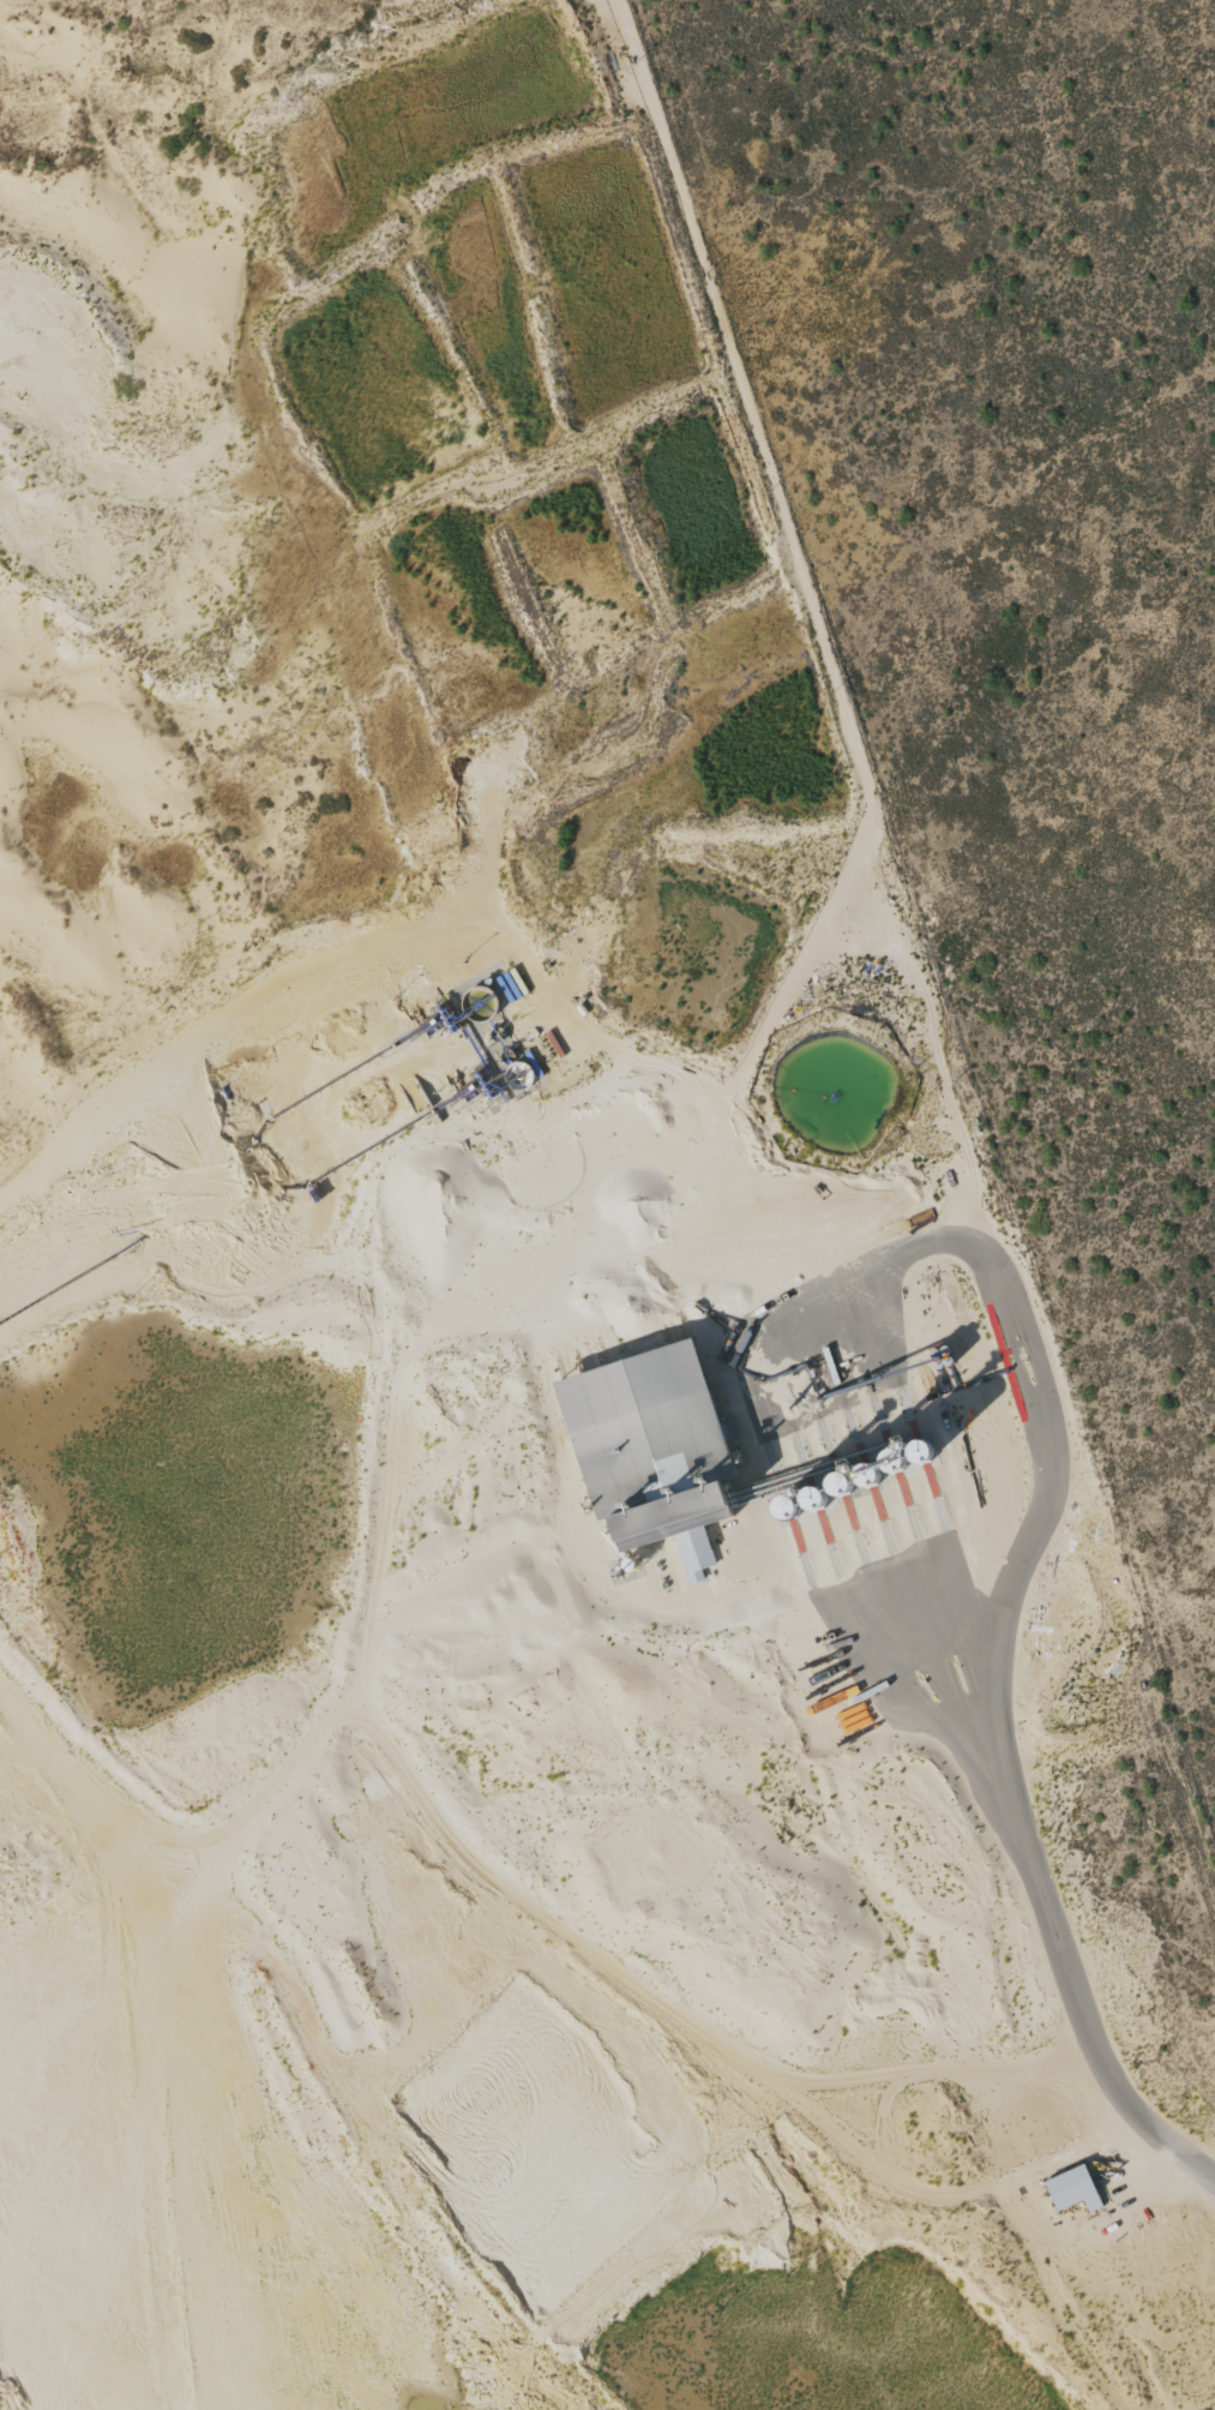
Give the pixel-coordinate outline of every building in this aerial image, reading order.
[(1063,2213),(1088,2202),(1093,2214),(1108,2208),(1090,2165),(1050,2182),(1063,2213)]
